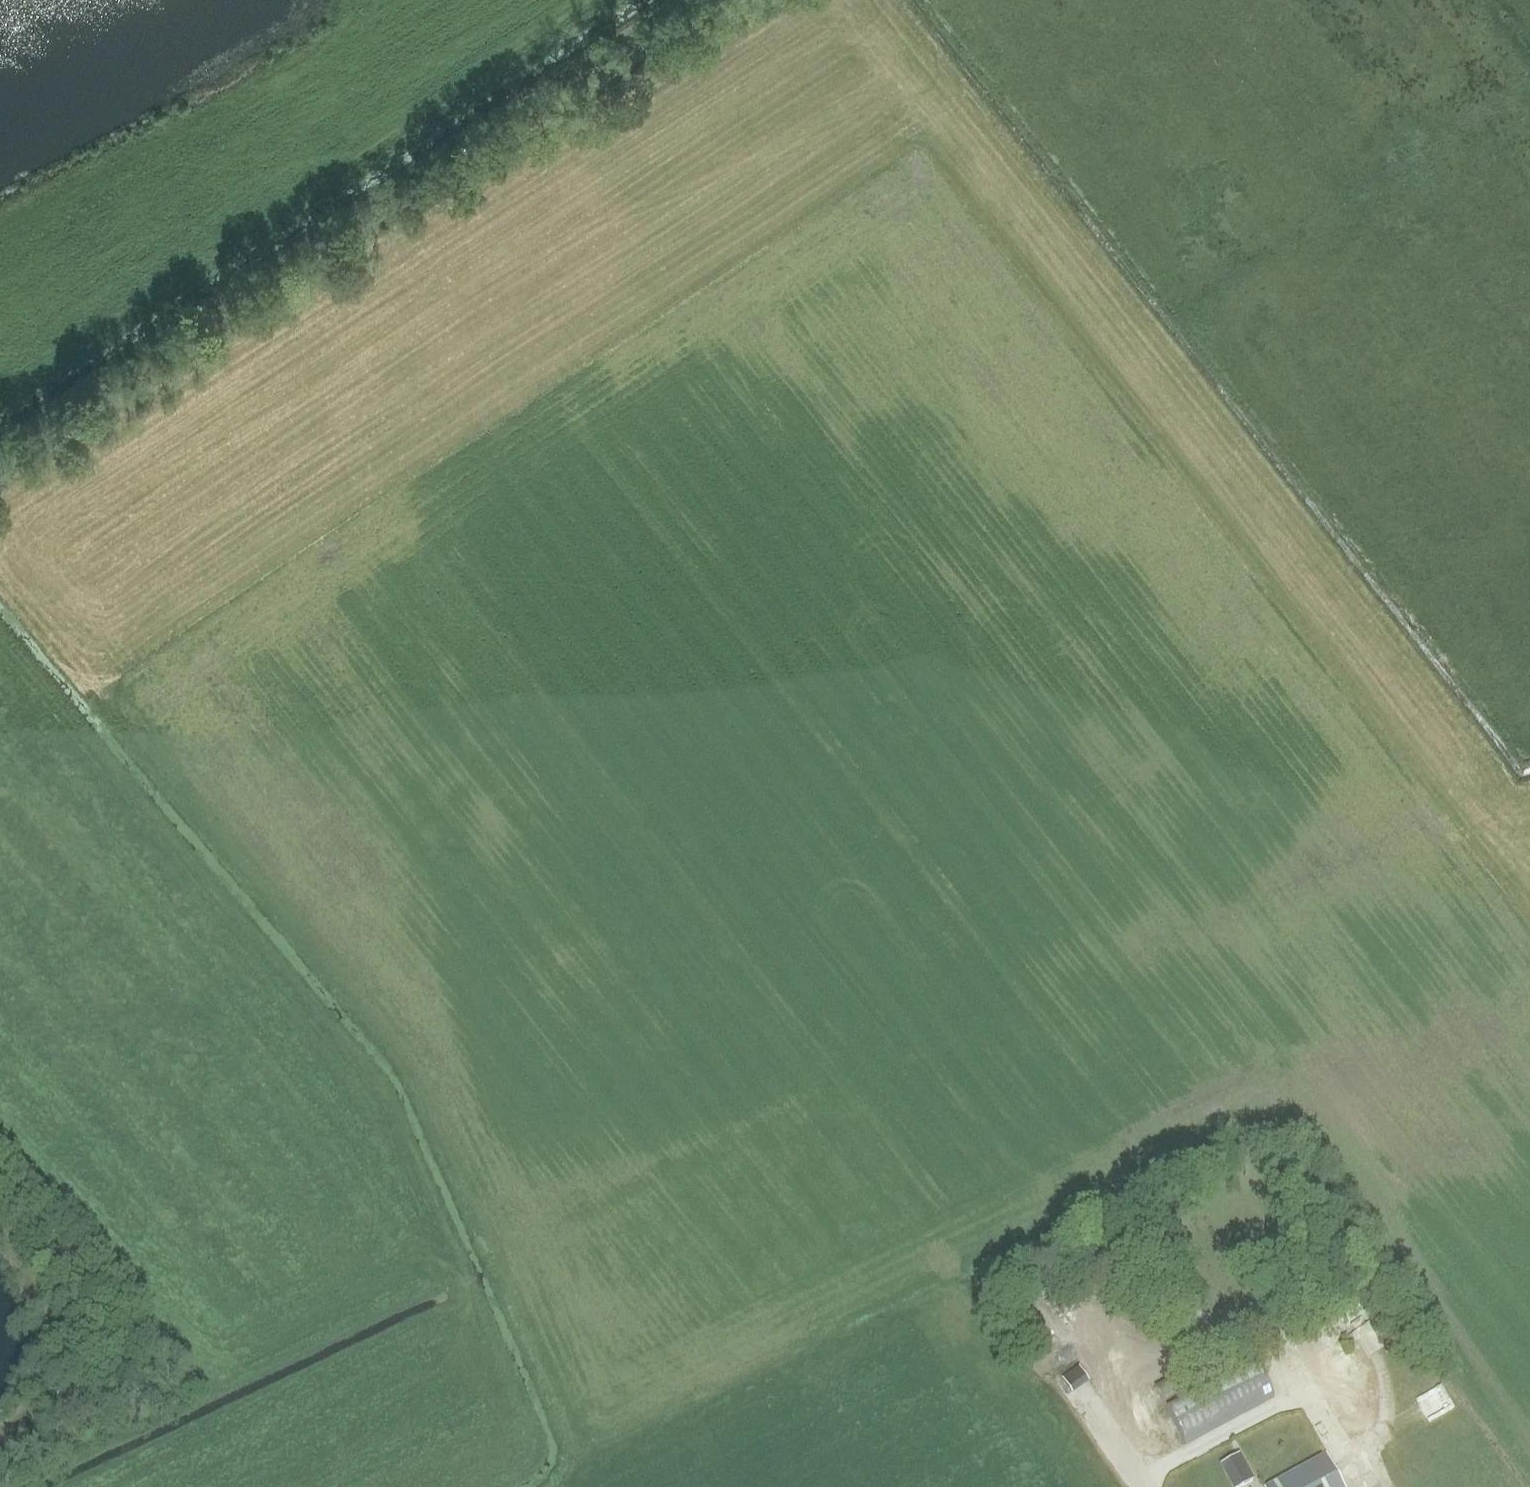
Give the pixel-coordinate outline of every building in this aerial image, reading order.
[(1185,1440),(1274,1393),(1255,1358),(1166,1405),(1185,1440)] [(1079,1391),(1096,1379),(1085,1364),(1068,1375),(1079,1391)] [(1163,1402),(1183,1390),(1175,1376),(1155,1387),(1163,1402)] [(1432,1419),(1459,1405),(1446,1382),(1420,1397),(1432,1419)] [(1266,1486),(1344,1486),(1326,1454),(1266,1486)] [(1221,1464),(1234,1486),(1238,1486),(1252,1479),(1238,1455),(1221,1464)]
